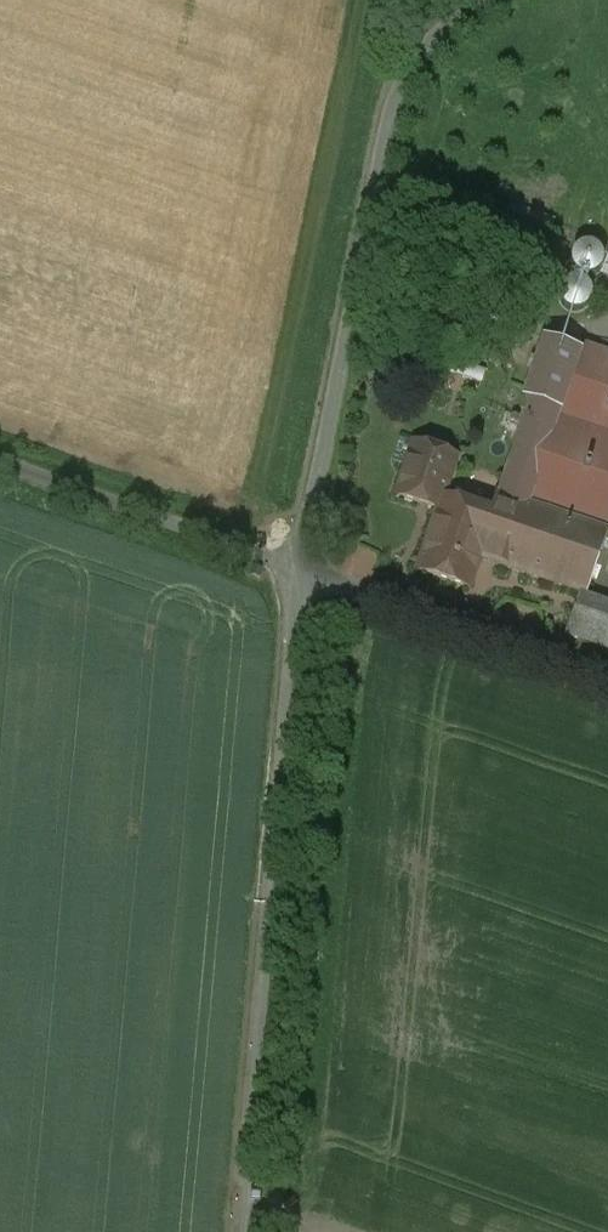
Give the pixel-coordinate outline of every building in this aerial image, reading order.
[(498,496),(532,508),(521,540),(529,543),(519,573),(580,595),(586,597),(607,534),(607,353),(582,344),(578,354),(545,343),(525,400),(530,403),(498,496)] [(491,516),(441,499),(455,459),(419,446),(416,453),(413,462),(412,467),(407,466),(396,496),(438,511),(417,571),(469,590),(480,560),(519,573),(529,543),(521,540),(532,508),(498,496),(491,516)] [(580,595),(565,637),(607,652),(607,604),(586,597),(580,595)]
